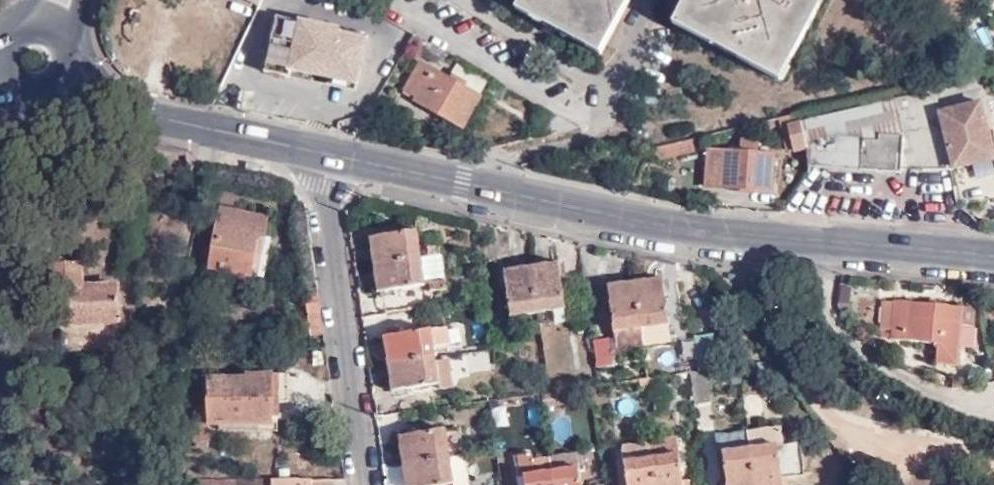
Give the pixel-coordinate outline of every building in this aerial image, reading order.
[(519,12),(560,35),(601,59),(632,4),(625,0),(526,0),(519,12)] [(829,0),(691,0),(673,30),(779,90),(830,1),(829,0)] [(370,38),(278,18),(267,74),(292,80),(293,72),(359,87),(370,38)] [(413,34),(406,48),(437,65),(445,53),(413,34)] [(420,63),(404,93),(416,99),(414,103),(462,131),(481,96),(420,63)] [(936,102),(934,91),(847,109),(804,118),(804,121),(807,145),(809,168),(816,169),(816,166),(859,169),(859,172),(900,174),(900,169),(923,172),(924,169),(949,170),(954,169),(939,113),(936,102)] [(939,113),(954,169),(993,158),(979,103),(939,113)] [(807,145),(804,121),(788,125),(789,148),(807,145)] [(658,161),(697,150),(693,137),(654,147),(658,161)] [(740,155),(758,156),(759,142),(741,141),(740,155)] [(773,157),(758,156),(740,155),(708,153),(705,187),(771,191),(773,157)] [(892,177),(843,173),(840,207),(891,211),(892,177)] [(251,236),(265,238),(269,219),(219,209),(207,268),(248,276),(255,244),(249,242),(251,236)] [(415,258),(418,258),(414,232),(369,239),(373,265),(415,258)] [(270,239),(265,238),(251,236),(249,242),(255,244),(248,276),(262,280),(270,239)] [(415,258),(373,265),(378,293),(379,293),(390,292),(428,285),(430,293),(445,290),(440,255),(415,260),(415,258)] [(77,263),(50,265),(51,285),(55,285),(56,305),(31,306),(32,326),(117,320),(114,283),(78,285),(77,263)] [(558,265),(534,269),(541,315),(565,312),(558,265)] [(541,315),(534,269),(505,274),(511,319),(541,315)] [(661,280),(636,283),(646,346),(669,343),(661,280)] [(646,346),(636,283),(606,287),(615,349),(646,346)] [(836,311),(876,316),(880,289),(840,284),(836,311)] [(390,292),(379,293),(380,300),(391,298),(390,292)] [(307,335),(323,333),(318,296),(302,297),(307,335)] [(881,301),(879,326),(884,327),(883,336),(891,336),(894,302),(881,301)] [(894,302),(891,336),(891,340),(935,344),(934,364),(955,365),(960,308),(894,302)] [(388,364),(433,357),(432,348),(451,346),(448,328),(402,335),(387,337),(385,337),(388,364)] [(608,339),(592,342),(596,368),(611,366),(608,339)] [(434,363),(433,357),(388,364),(392,391),(438,386),(439,391),(453,389),(449,361),(434,363)] [(712,403),(707,370),(699,371),(688,373),(693,405),(712,403)] [(207,407),(192,407),(192,444),(208,444),(208,426),(274,426),(273,403),(290,403),(290,374),(240,375),(240,381),(207,380),(207,407)] [(749,433),(751,449),(756,484),(781,484),(780,479),(788,479),(803,476),(799,444),(782,446),(780,429),(749,433)] [(400,438),(404,465),(450,458),(446,431),(400,438)] [(654,484),(682,484),(681,482),(675,439),(648,442),(648,446),(654,484)] [(648,446),(621,450),(626,484),(654,484),(648,446)] [(751,449),(722,453),(726,484),(756,484),(751,449)] [(551,473),(550,473),(547,458),(531,461),(531,455),(517,456),(520,478),(522,477),(524,484),(553,484),(551,473)] [(466,456),(450,458),(454,484),(470,484),(466,456)] [(566,456),(549,458),(551,473),(568,470),(566,456)] [(404,465),(407,484),(454,484),(450,458),(404,465)] [(551,473),(553,484),(579,484),(576,470),(568,470),(551,473)]
